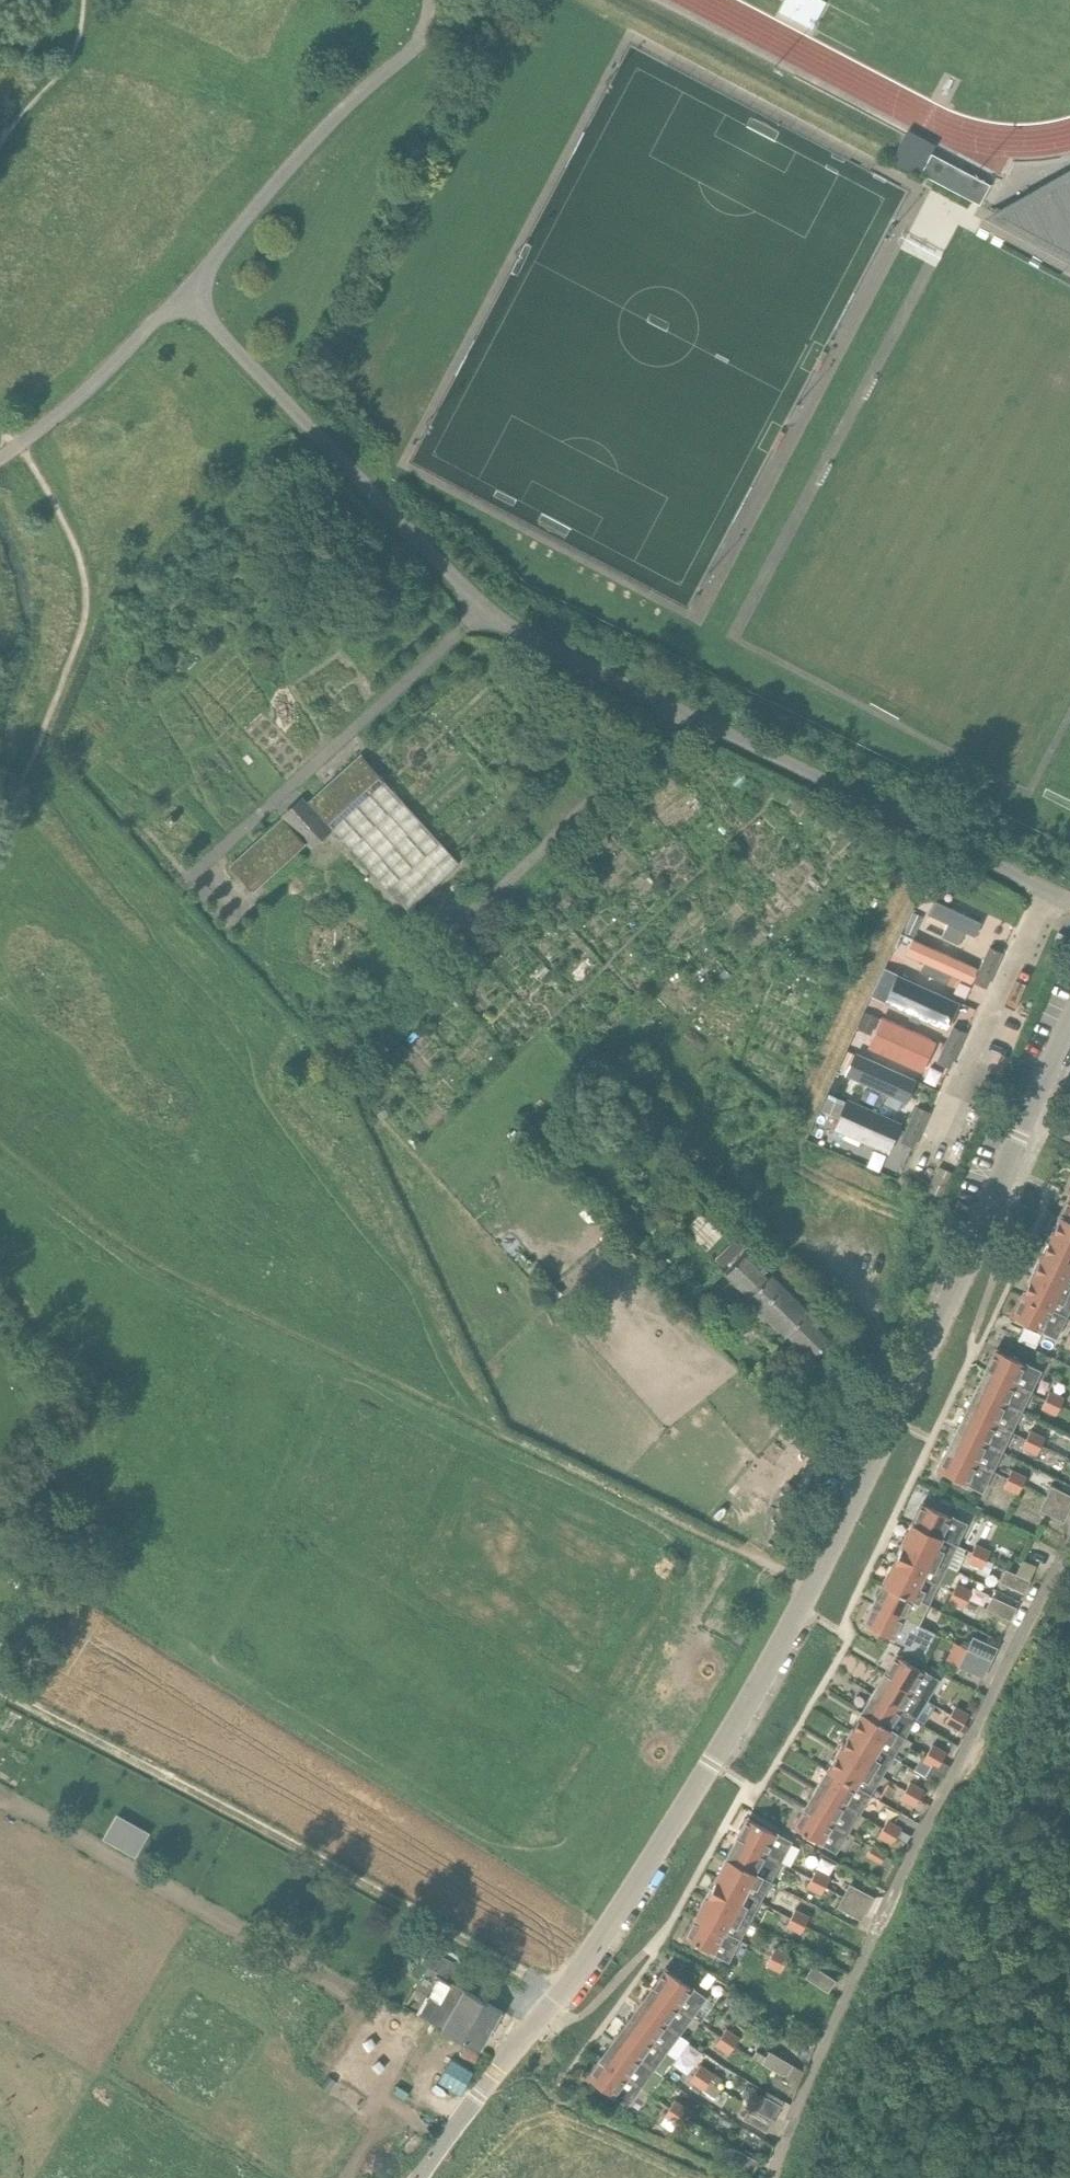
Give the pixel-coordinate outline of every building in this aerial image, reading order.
[(980,206),(991,185),(931,154),(921,174),(980,206)] [(1049,192),(1052,194),(1047,202),(1039,198),(1004,218),(1069,253),(1069,180),(1049,192)] [(407,911),(460,863),(362,755),(316,797),(310,791),(280,818),(282,820),(232,865),(253,890),(299,849),(305,856),(333,830),(407,911)] [(927,917),(970,936),(977,920),(953,908),(935,900),(927,917)] [(904,955),(969,985),(977,968),(913,938),(904,955)] [(990,947),(981,965),(995,971),(1004,953),(990,947)] [(995,971),(981,965),(973,983),(987,989),(995,971)] [(885,1005),(942,1031),(948,1018),(956,1021),(962,1007),(898,978),(885,1005)] [(855,1033),(869,1039),(878,1017),(865,1011),(855,1033)] [(868,1049),(920,1073),(935,1042),(882,1018),(868,1049)] [(953,1026),(945,1044),(959,1051),(967,1033),(953,1026)] [(950,1069),(959,1051),(945,1044),(937,1062),(938,1063),(950,1069)] [(847,1070),(891,1092),(887,1100),(904,1108),(919,1079),(858,1048),(847,1070)] [(833,1085),(851,1094),(857,1082),(839,1073),(833,1085)] [(884,1117),(843,1097),(836,1110),(878,1130),(884,1117)] [(910,1125),(922,1130),(931,1112),(918,1106),(910,1125)] [(910,1125),(902,1143),(914,1148),(922,1130),(910,1125)] [(936,1187),(946,1191),(954,1172),(944,1167),(936,1187)] [(1061,1216),(1069,1221),(1069,1198),(1061,1216)] [(1061,1216),(1051,1236),(1069,1245),(1069,1221),(1061,1216)] [(1069,1270),(1069,1245),(1051,1236),(1042,1256),(1069,1270)] [(748,1252),(726,1272),(813,1359),(833,1338),(748,1252)] [(1069,1294),(1069,1270),(1042,1256),(1032,1276),(1069,1294)] [(1068,1318),(1069,1313),(1069,1294),(1032,1276),(1023,1296),(1068,1318)] [(1012,1317),(1037,1330),(1036,1331),(1043,1334),(1043,1333),(1057,1340),(1068,1318),(1023,1296),(1012,1317)] [(1035,1349),(1042,1336),(1025,1328),(1019,1341),(1035,1349)] [(1032,1392),(1042,1372),(997,1350),(987,1370),(1032,1392)] [(1023,1412),(1032,1392),(987,1370),(977,1390),(1023,1412)] [(1013,1432),(1023,1412),(977,1390),(968,1410),(1013,1432)] [(1045,1400),(1061,1407),(1066,1397),(1050,1390),(1045,1400)] [(1041,1409),(1057,1416),(1061,1407),(1045,1400),(1041,1409)] [(1003,1452),(1013,1432),(968,1410),(958,1430),(1003,1452)] [(1027,1438),(1042,1446),(1046,1437),(1031,1429),(1027,1438)] [(948,1450),(993,1472),(1003,1452),(958,1430),(948,1450)] [(1022,1449),(1037,1456),(1042,1446),(1027,1438),(1022,1449)] [(984,1492),(993,1472),(948,1450),(939,1470),(984,1492)] [(1023,1485),(1027,1476),(1012,1469),(1008,1478),(1023,1485)] [(1003,1488),(1018,1495),(1023,1485),(1008,1478),(1003,1488)] [(1069,1510),(1069,1509),(1069,1495),(1052,1486),(1046,1498),(1069,1510)] [(1064,1522),(1069,1510),(1046,1498),(1040,1509),(1064,1522)] [(913,1524),(958,1546),(969,1524),(954,1517),(955,1516),(949,1513),(948,1516),(923,1504),(913,1524)] [(948,1566),(958,1546),(913,1524),(903,1544),(948,1566)] [(972,1552),(987,1559),(992,1550),(977,1543),(972,1552)] [(894,1564),(939,1586),(948,1566),(903,1544),(894,1564)] [(968,1562),(983,1569),(987,1559),(972,1552),(968,1562)] [(884,1584),(929,1606),(939,1586),(894,1564),(884,1584)] [(999,1581),(1024,1593),(1030,1581),(1005,1569),(999,1581)] [(953,1592),(968,1599),(972,1592),(973,1589),(958,1582),(953,1592)] [(874,1604),(920,1626),(929,1606),(884,1584),(874,1604)] [(948,1602),(963,1609),(968,1599),(953,1592),(948,1602)] [(986,1608),(1011,1621),(1017,1608),(992,1596),(986,1608)] [(865,1624),(890,1638),(889,1639),(894,1642),(895,1641),(905,1646),(903,1649),(922,1659),(934,1633),(920,1626),(874,1604),(865,1624)] [(992,1660),(998,1648),(973,1636),(967,1649),(992,1660)] [(992,1660),(967,1649),(957,1670),(982,1682),(992,1660)] [(887,1674),(929,1699),(941,1680),(922,1668),(921,1671),(897,1656),(887,1674)] [(917,1720),(929,1699),(887,1674),(874,1694),(917,1720)] [(906,1739),(917,1720),(874,1694),(863,1713),(906,1739)] [(951,1715),(965,1723),(969,1715),(955,1707),(951,1715)] [(894,1758),(906,1739),(863,1713),(851,1732),(894,1758)] [(960,1731),(965,1723),(951,1715),(946,1723),(960,1731)] [(883,1776),(894,1758),(851,1732),(840,1750),(883,1776)] [(928,1753),(942,1761),(947,1753),(933,1745),(928,1753)] [(872,1796),(883,1776),(840,1750),(829,1770),(872,1796)] [(937,1770),(942,1761),(928,1753),(923,1761),(932,1766),(937,1770)] [(950,1766),(942,1761),(937,1770),(932,1766),(925,1777),(939,1785),(950,1766)] [(861,1814),(872,1796),(829,1770),(818,1788),(861,1814)] [(905,1791),(919,1799),(924,1791),(910,1783),(905,1791)] [(849,1833),(861,1814),(818,1788),(806,1807),(849,1833)] [(914,1807),(919,1799),(905,1791),(900,1799),(914,1807)] [(837,1853),(849,1833),(806,1807),(794,1827),(837,1853)] [(136,1857),(148,1836),(117,1818),(106,1839),(136,1857)] [(781,1863),(792,1842),(748,1819),(737,1840),(781,1863)] [(882,1829),(896,1837),(901,1829),(887,1821),(882,1829)] [(892,1845),(896,1837),(882,1829),(877,1837),(892,1845)] [(771,1883),(781,1863),(737,1840),(727,1860),(771,1883)] [(881,1863),(885,1855),(872,1847),(867,1855),(881,1863)] [(717,1879),(761,1902),(771,1883),(727,1860),(717,1879)] [(811,1879),(826,1886),(831,1877),(817,1869),(811,1879)] [(706,1899),(750,1922),(761,1902),(717,1879),(706,1899)] [(806,1888),(821,1896),(826,1886),(811,1879),(806,1888)] [(843,1896),(867,1909),(873,1897),(849,1884),(843,1896)] [(861,1920),(867,1909),(843,1896),(837,1908),(861,1920)] [(696,1918),(740,1941),(750,1922),(706,1899),(696,1918)] [(791,1918),(805,1926),(810,1917),(796,1909),(791,1918)] [(729,1962),(740,1941),(696,1918),(686,1938),(729,1962)] [(800,1935),(805,1926),(791,1918),(786,1927),(800,1935)] [(423,1959),(449,1973),(458,1957),(432,1943),(423,1959)] [(771,1957),(785,1964),(790,1955),(776,1947),(771,1957)] [(766,1966),(780,1974),(785,1964),(771,1957),(766,1966)] [(827,1992),(835,1980),(813,1966),(805,1977),(827,1992)] [(693,2017),(706,1999),(666,1970),(653,1988),(693,2017)] [(419,2015),(481,2050),(502,2011),(452,1983),(451,1985),(439,1979),(419,2015)] [(680,2035),(693,2017),(653,1988),(640,2006),(680,2035)] [(667,2053),(680,2035),(640,2006),(627,2024),(667,2053)] [(654,2071),(667,2053),(627,2024),(614,2042),(654,2071)] [(721,2037),(734,2046),(740,2038),(727,2028),(721,2037)] [(728,2056),(734,2046),(721,2037),(714,2046),(728,2056)] [(642,2089),(654,2071),(614,2042),(601,2060),(642,2089)] [(762,2063),(785,2077),(792,2065),(769,2052),(762,2063)] [(628,2107),(642,2089),(601,2060),(588,2078),(628,2107)] [(695,2073),(708,2083),(714,2074),(701,2064),(695,2073)] [(702,2091),(708,2083),(695,2073),(689,2082),(702,2091)] [(766,2095),(757,2111),(773,2120),(782,2104),(766,2095)] [(670,2108),(683,2118),(689,2109),(676,2100),(670,2108)] [(766,2131),(773,2120),(757,2111),(749,2107),(743,2118),(766,2131)] [(677,2127),(683,2118),(670,2108),(663,2117),(677,2127)] [(752,2173),(758,2162),(735,2148),(728,2160),(752,2173)]
